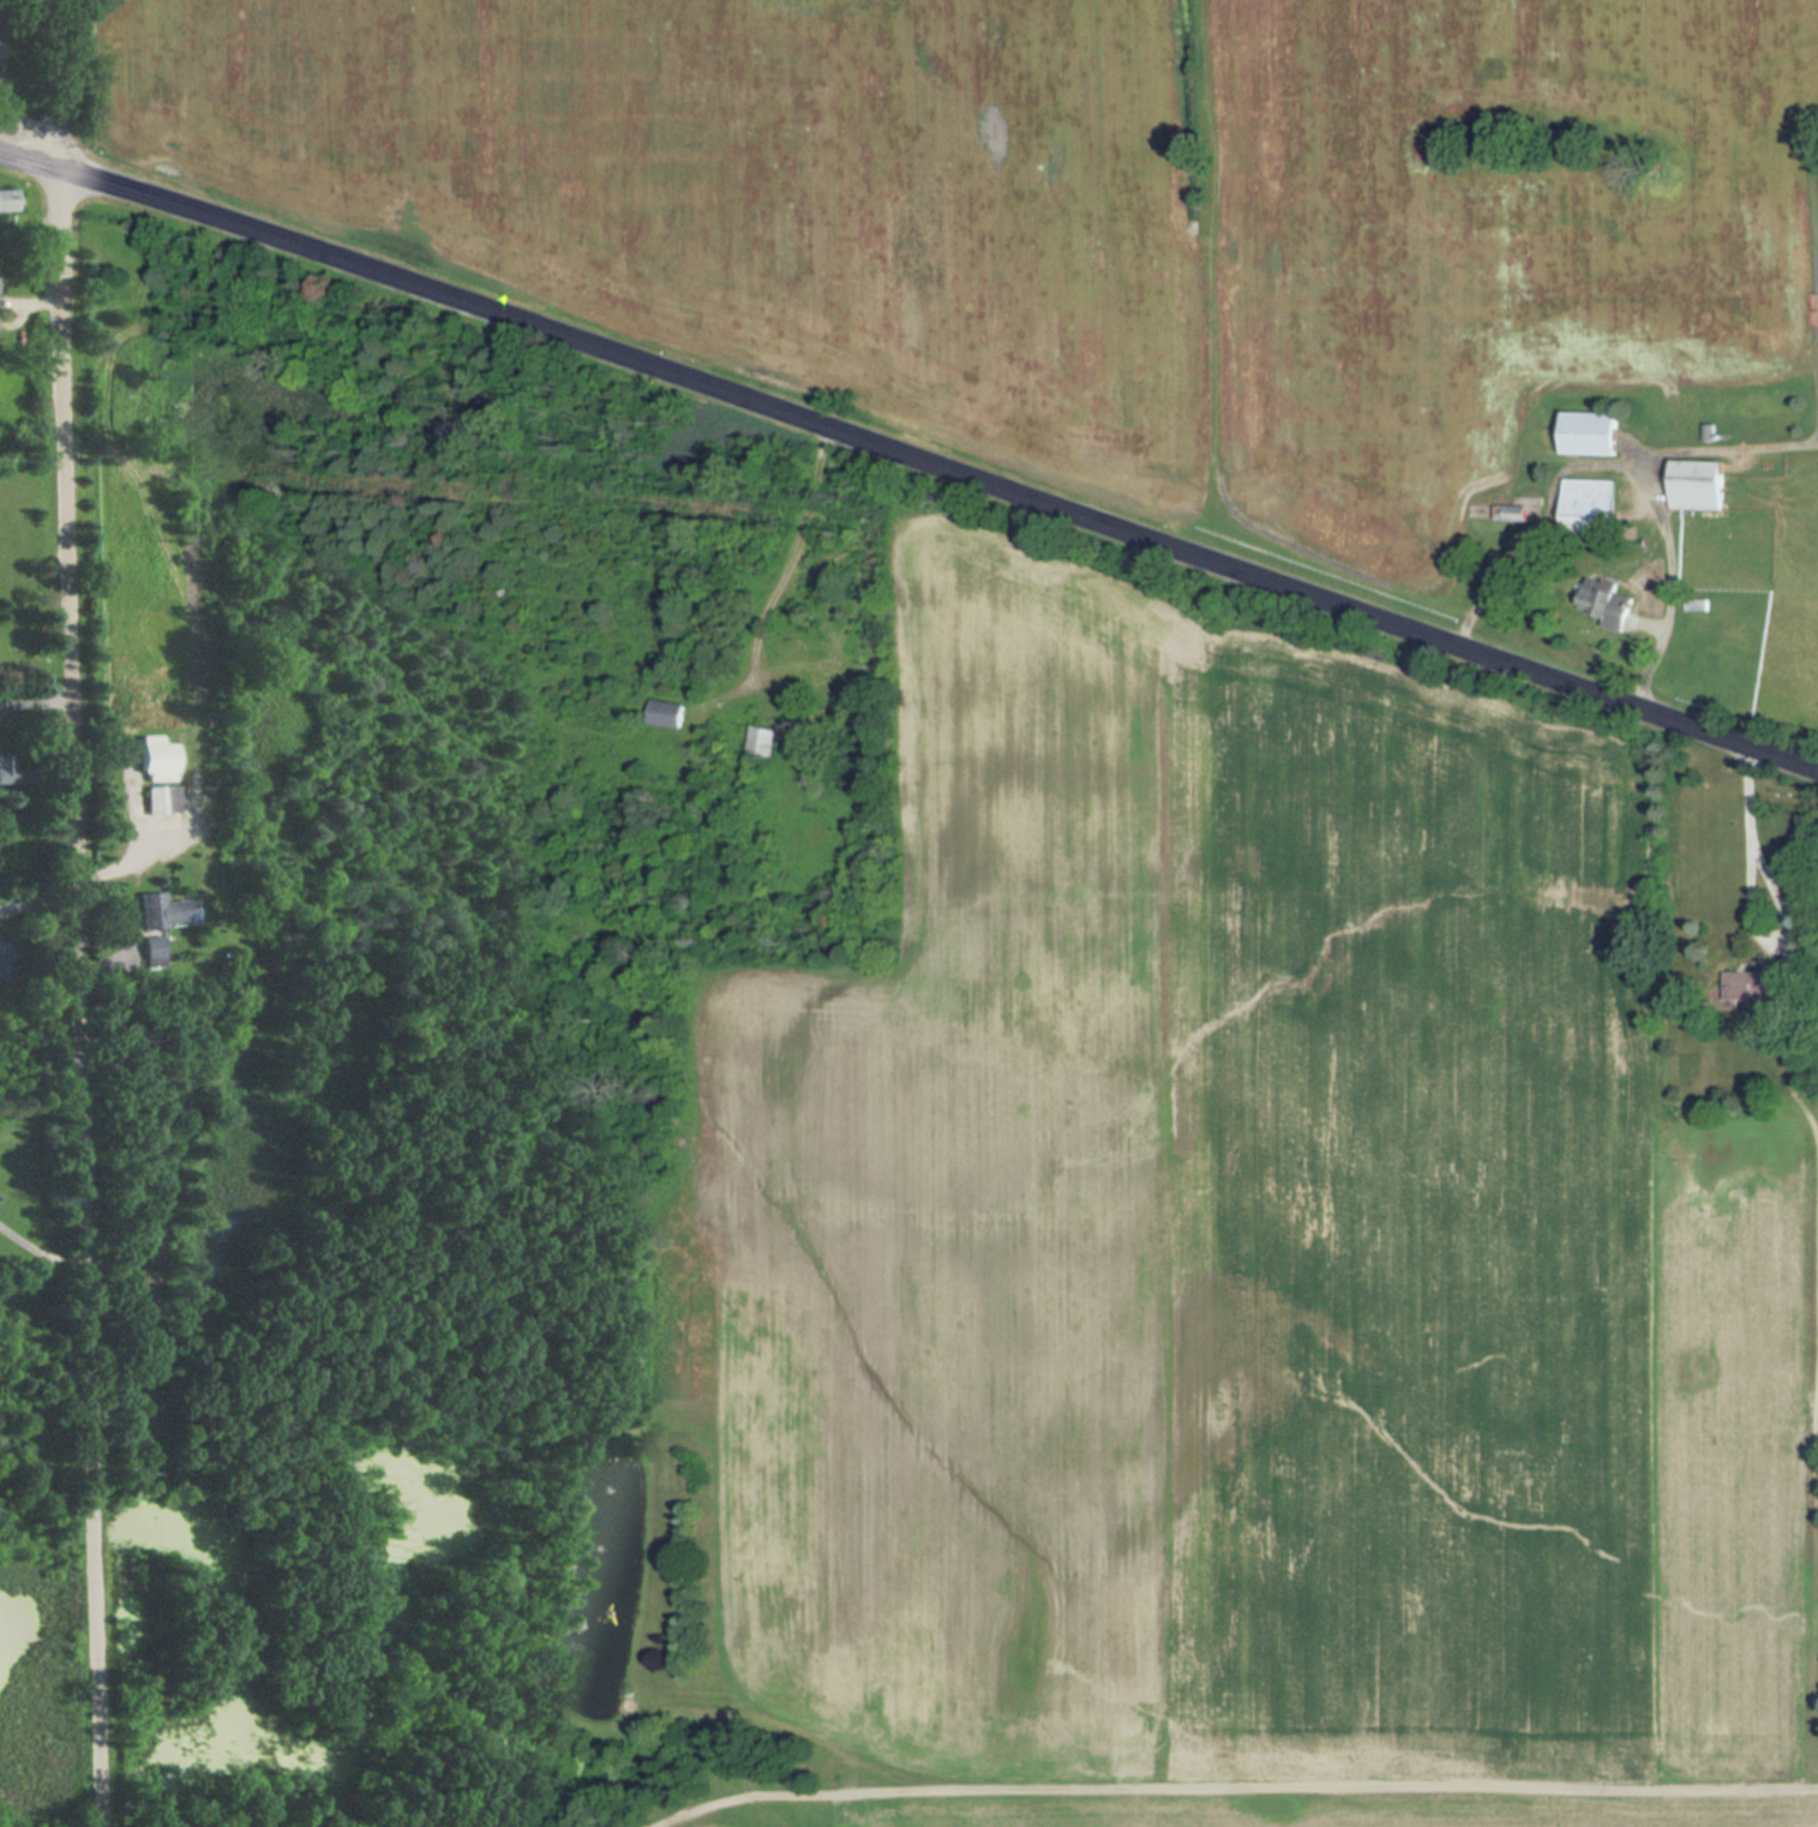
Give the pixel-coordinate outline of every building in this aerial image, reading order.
[(19,189),(0,189),(0,211),(19,211),(19,189)] [(1619,454),(1619,412),(1562,411),(1561,453),(1619,454)] [(1727,460),(1671,460),(1671,509),(1726,509),(1727,460)] [(1615,478),(1562,478),(1562,534),(1615,534),(1615,478)] [(1527,507),(1496,507),(1496,519),(1527,519),(1527,507)] [(1631,634),(1641,588),(1583,575),(1575,608),(1609,615),(1606,628),(1631,634)] [(1690,609),(1710,609),(1710,600),(1690,600),(1690,609)] [(649,724),(683,728),(686,703),(652,699),(649,724)] [(776,757),(779,729),(752,726),(749,754),(776,757)] [(163,735),(143,735),(143,781),(178,781),(178,743),(163,743),(163,735)] [(16,751),(0,751),(0,784),(16,784),(16,751)] [(149,786),(149,814),(181,814),(181,786),(149,786)] [(143,925),(190,924),(189,898),(167,899),(166,891),(142,892),(143,925)] [(1794,969),(1729,969),(1728,1003),(1794,1004),(1794,969)]
